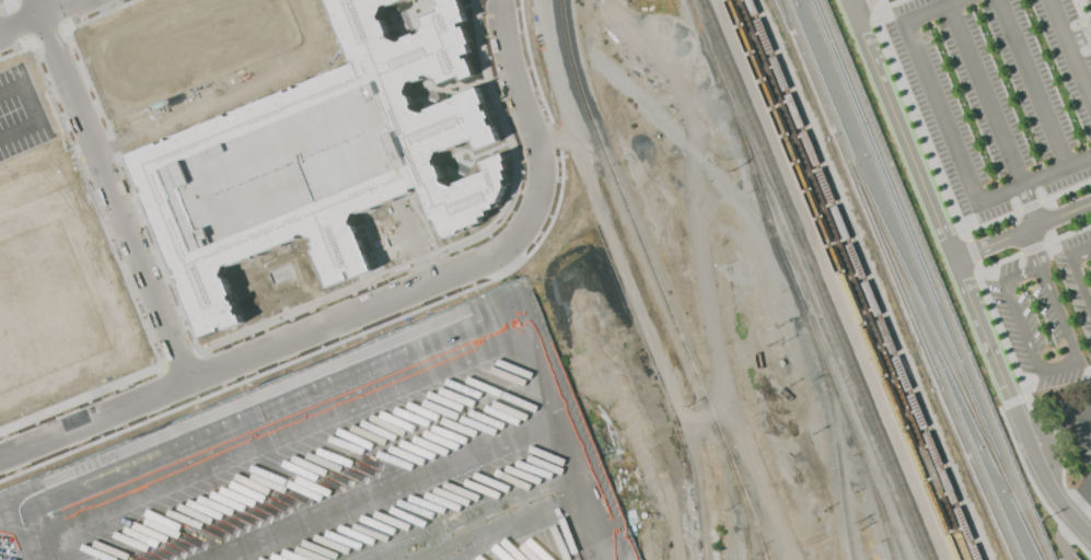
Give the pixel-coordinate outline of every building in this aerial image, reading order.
[(438,5),(437,0),(459,0),(463,11),(462,12),(465,20),(457,23),(460,27),(463,26),(469,43),(466,45),(468,52),(462,55),(463,59),(467,58),(475,74),(460,81),(459,77),(438,84),(436,79),(426,74),(408,82),(406,89),(405,91),(407,96),(408,95),(410,101),(413,107),(420,110),(421,112),(455,97),(455,95),(477,86),(483,101),(486,98),(497,126),(494,127),(499,141),(475,150),(472,140),(456,147),(431,156),(443,188),(485,172),(480,162),(502,153),(506,160),(503,161),(507,168),(502,171),(506,178),(502,179),(504,186),(498,201),(491,203),(494,208),(485,211),(487,214),(479,218),(480,221),(456,231),(457,233),(442,238),(434,219),(431,220),(418,186),(409,189),(410,191),(359,212),(358,210),(353,212),(349,222),(351,226),(352,226),(356,232),(372,269),(351,278),(349,270),(345,272),(348,279),(327,288),(312,252),(315,250),(312,244),(314,243),(312,237),(301,233),(297,235),(298,237),(230,265),(229,264),(224,266),(221,275),(223,279),(224,279),(230,294),(229,294),(231,302),(233,301),(236,308),(234,310),(236,316),(239,315),(241,320),(242,323),(223,329),(222,326),(218,328),(218,330),(199,338),(179,285),(182,284),(178,277),(176,278),(175,276),(177,275),(175,268),(190,261),(193,266),(197,265),(193,254),(195,253),(161,166),(209,148),(201,128),(302,86),(301,84),(351,63),(326,0),(403,0),(376,11),(387,36),(398,42),(403,39),(402,37),(414,33),(415,35),(419,33),(422,23),(421,19),(437,12),(434,7),(438,5)]
